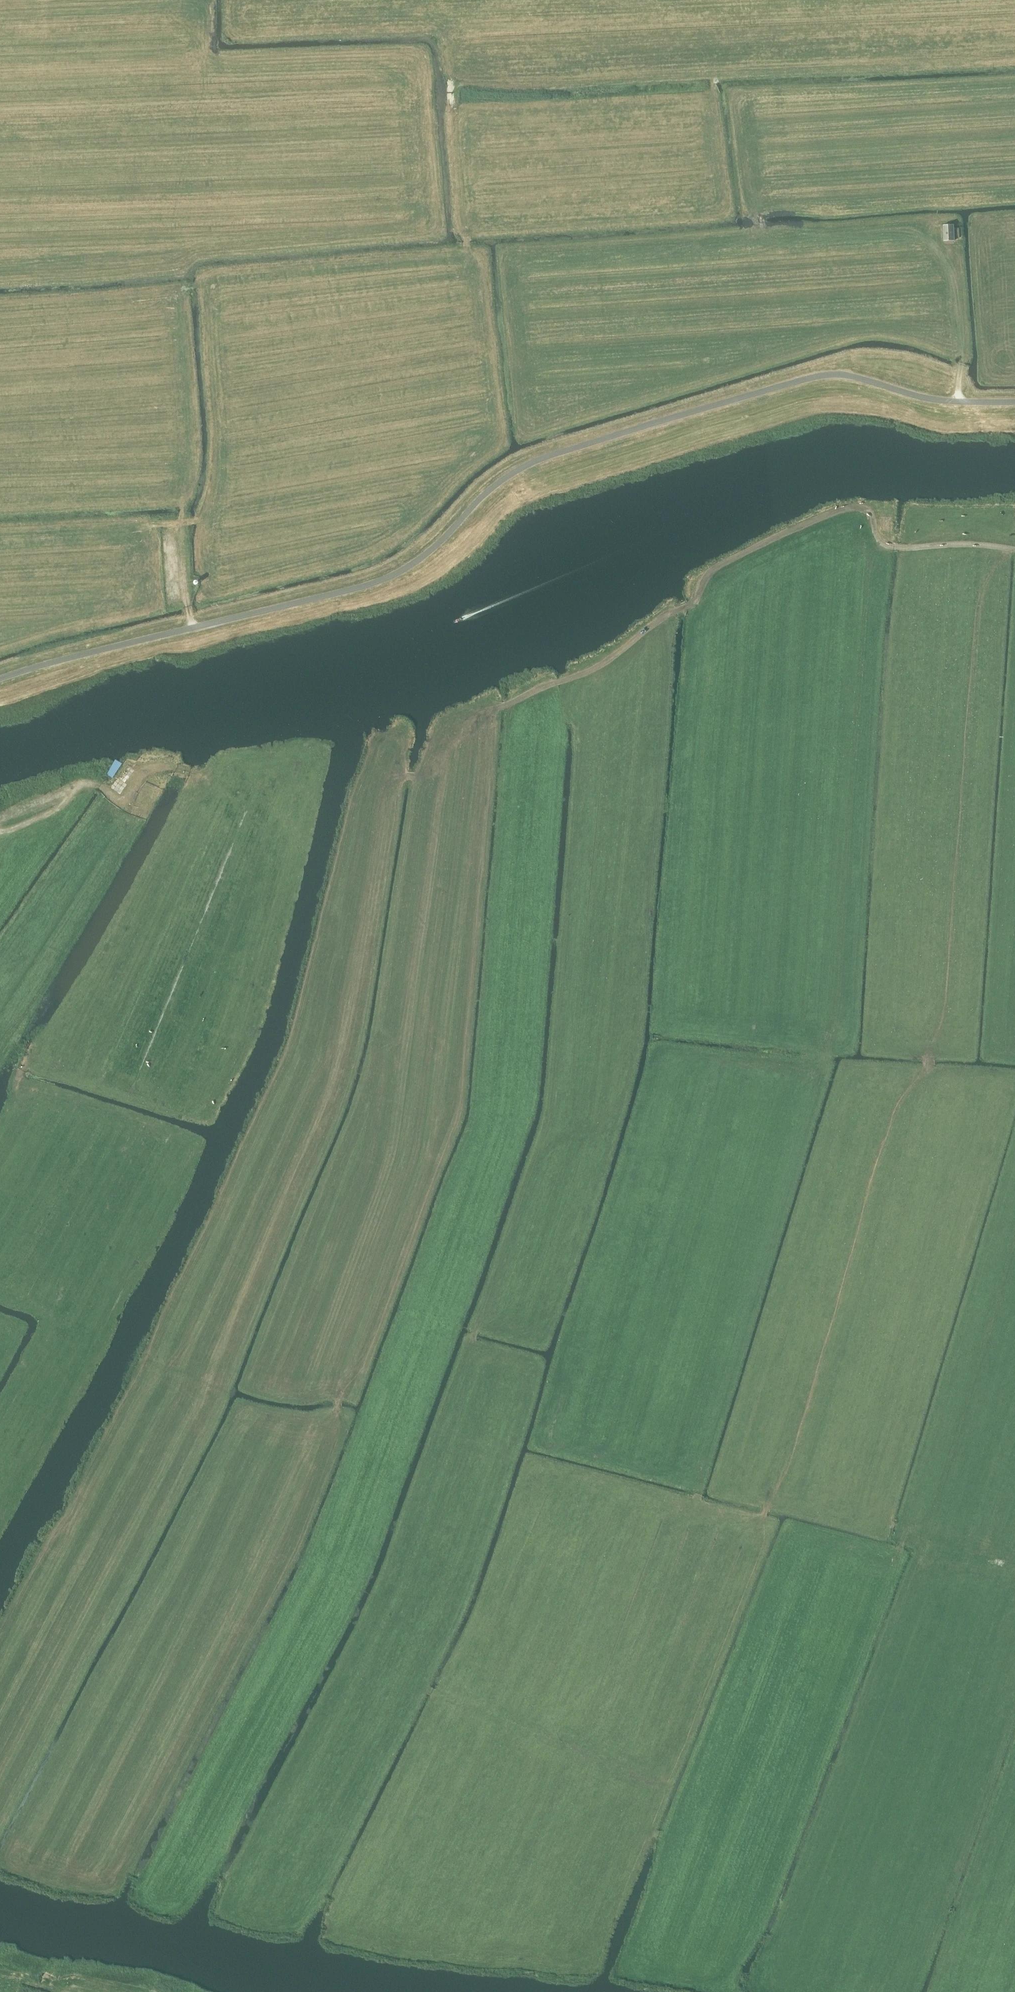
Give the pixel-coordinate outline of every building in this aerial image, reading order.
[(955,241),(954,225),(944,225),(945,241),(955,241)]
